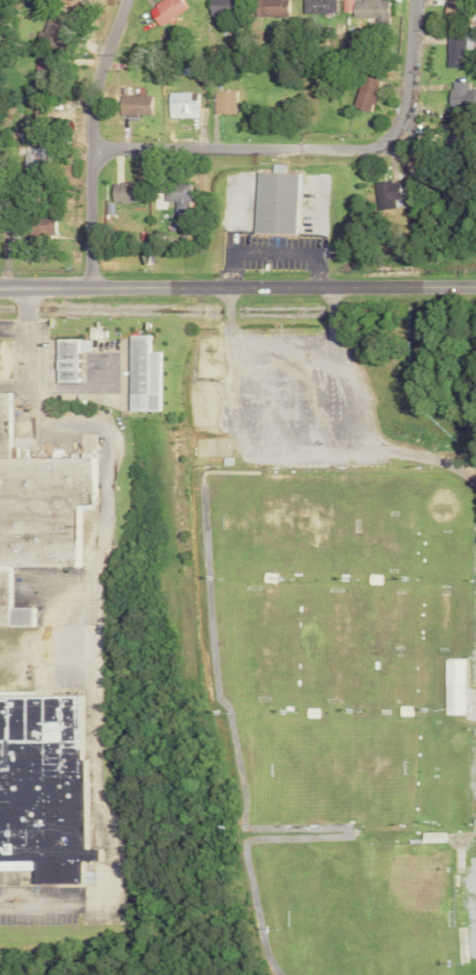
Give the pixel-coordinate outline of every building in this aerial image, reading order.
[(157,26),(185,9),(180,0),(161,0),(146,9),(157,26)] [(227,0),(207,0),(207,14),(227,15),(227,0)] [(257,16),(285,17),(285,0),(258,0),(257,16)] [(300,16),(334,15),(333,0),(300,0),(300,16)] [(341,12),(351,12),(351,19),(386,19),(386,0),(341,0),(341,12)] [(458,13),(458,0),(443,0),(443,12),(458,13)] [(445,36),(444,67),(464,67),(465,42),(470,43),(470,36),(445,36)] [(369,112),(379,80),(361,75),(351,106),(369,112)] [(468,81),(449,81),(449,107),(475,106),(475,100),(475,89),(468,89),(468,81)] [(233,91),(212,90),(212,113),(233,114),(233,91)] [(194,93),(166,92),(166,110),(194,110),(194,93)] [(149,115),(150,95),(120,94),(120,114),(149,115)] [(45,166),(47,148),(30,147),(30,155),(26,155),(26,165),(45,166)] [(251,233),(295,234),(296,173),(253,172),(251,233)] [(112,202),(141,201),(140,181),(111,182),(112,202)] [(375,182),(375,203),(400,202),(399,181),(375,182)] [(188,183),(164,183),(163,201),(174,201),(173,212),(188,212),(188,183)] [(160,351),(149,352),(149,334),(127,335),(128,411),(158,410),(158,401),(161,401),(160,351)] [(52,382),(77,382),(77,352),(87,352),(87,339),(52,339),(52,382)] [(36,626),(0,626),(0,390),(7,390),(7,453),(100,456),(102,567),(8,568),(11,606),(36,607),(36,626)] [(469,714),(470,659),(450,659),(450,714),(469,714)] [(42,861),(0,862),(0,695),(88,698),(91,849),(106,849),(106,884),(79,884),(80,897),(57,895),(57,883),(41,883),(42,861)]
